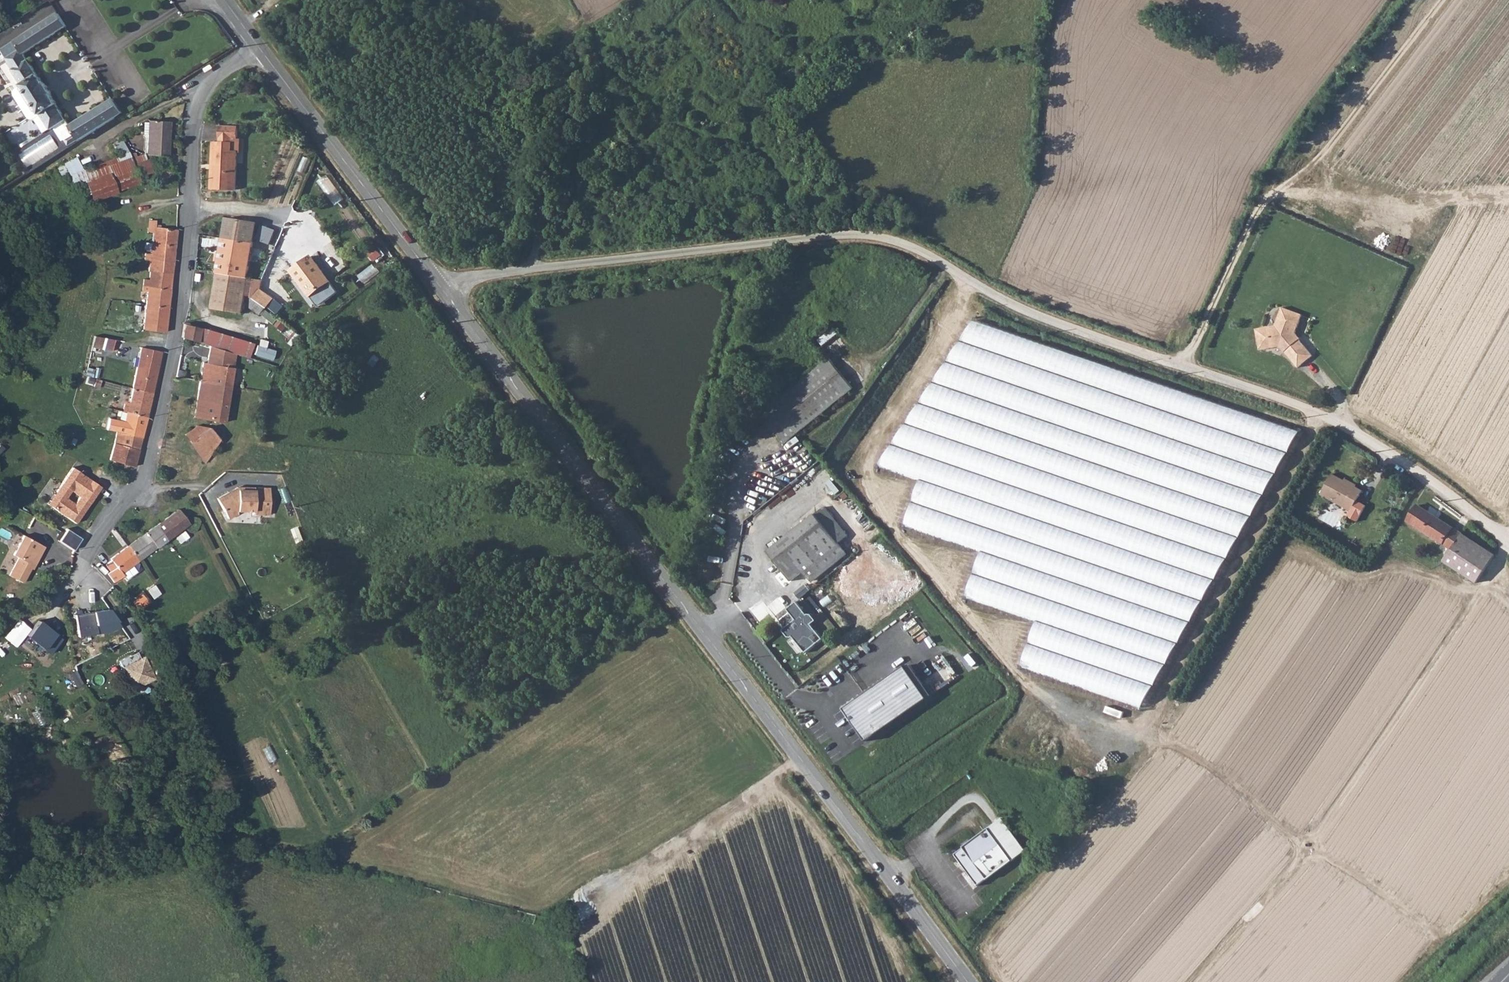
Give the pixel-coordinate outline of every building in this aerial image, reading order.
[(15,41),(24,54),(26,53),(55,35),(70,57),(80,50),(79,49),(56,13),(15,41)] [(26,53),(24,54),(15,41),(3,48),(25,84),(25,85),(40,108),(52,125),(55,129),(68,118),(57,102),(57,101),(56,100),(57,99),(52,92),(53,92),(46,81),(45,82),(41,74),(40,75),(26,53)] [(211,71),(208,66),(199,72),(202,76),(211,71)] [(95,92),(104,87),(97,77),(85,85),(91,95),(95,92)] [(95,92),(103,104),(112,99),(104,87),(95,92)] [(76,133),(79,140),(86,136),(121,113),(112,99),(103,104),(71,124),(76,133)] [(68,118),(55,129),(63,141),(65,140),(76,133),(71,124),(68,118)] [(148,137),(146,155),(167,156),(170,122),(148,121),(148,124),(148,137)] [(55,129),(52,125),(19,151),(31,170),(69,147),(65,140),(63,141),(55,129)] [(222,138),(238,139),(238,129),(222,128),(222,138)] [(76,133),(65,140),(69,147),(75,143),(79,140),(76,133)] [(75,143),(78,148),(89,141),(86,136),(79,140),(75,143)] [(221,143),(222,143),(232,144),(232,152),(237,152),(240,153),(240,139),(238,139),(222,138),(221,138),(221,143)] [(112,144),(119,155),(124,151),(117,141),(112,144)] [(214,143),(211,189),(235,191),(235,186),(219,178),(222,143),(221,143),(214,143)] [(232,144),(222,143),(219,178),(235,186),(237,152),(232,152),(232,144)] [(133,165),(131,158),(118,162),(116,157),(69,175),(73,186),(78,184),(82,196),(84,196),(87,204),(140,184),(138,178),(133,165)] [(55,169),(59,178),(68,174),(67,172),(79,167),(75,158),(63,164),(55,169)] [(133,165),(138,178),(154,172),(149,160),(133,165)] [(56,203),(43,205),(45,219),(58,218),(56,203)] [(222,238),(253,243),(256,223),(225,218),(222,238)] [(148,271),(149,271),(172,273),(176,229),(155,227),(156,220),(149,220),(148,232),(152,233),(151,241),(152,241),(150,254),(145,253),(144,260),(149,260),(148,271)] [(104,241),(115,241),(115,229),(104,229),(104,241)] [(260,231),(257,240),(276,247),(279,238),(260,231)] [(217,273),(248,278),(253,243),(222,238),(217,273)] [(368,250),(375,260),(382,255),(376,245),(368,250)] [(291,273),(309,298),(329,285),(311,259),(291,273)] [(364,282),(380,273),(375,264),(359,272),(364,282)] [(142,286),(170,289),(172,273),(149,271),(149,279),(143,279),(142,286)] [(217,273),(211,308),(242,313),(248,278),(217,273)] [(142,286),(142,291),(147,292),(146,305),(168,307),(170,289),(142,286)] [(251,297),(266,308),(273,300),(258,288),(251,297)] [(251,297),(250,308),(260,316),(266,308),(251,297)] [(143,330),(165,332),(167,319),(168,307),(146,305),(144,316),(143,330)] [(1259,328),(1255,333),(1257,346),(1262,349),(1277,346),(1282,352),(1283,351),(1297,367),(1311,355),(1298,339),(1299,339),(1294,333),(1301,314),(1281,307),(1274,325),(1259,328)] [(267,308),(262,314),(289,335),(294,329),(267,308)] [(971,322),(873,465),(918,478),(901,525),(977,551),(964,599),(1032,620),(1017,667),(1137,705),(1295,432),(971,322)] [(182,338),(221,349),(225,337),(184,324),(182,338)] [(114,350),(115,337),(94,335),(93,348),(114,350)] [(221,349),(249,358),(253,345),(225,336),(225,337),(221,349)] [(266,346),(268,340),(260,338),(256,354),(273,358),(276,349),(266,346)] [(131,388),(133,388),(153,392),(162,351),(141,347),(131,388)] [(773,405),(798,434),(850,390),(854,389),(830,360),(773,405)] [(200,380),(229,385),(232,367),(203,362),(200,380)] [(197,398),(226,403),(229,385),(200,380),(197,398)] [(125,412),(147,417),(153,392),(133,388),(130,398),(129,398),(125,412)] [(194,417),(223,422),(226,403),(197,398),(194,417)] [(773,405),(761,416),(785,445),(798,434),(773,405)] [(120,433),(142,438),(147,417),(125,412),(123,421),(118,420),(116,428),(121,429),(120,433)] [(184,434),(204,463),(210,453),(197,435),(203,431),(200,426),(196,425),(184,434)] [(203,431),(197,435),(210,453),(218,439),(208,427),(204,430),(203,431)] [(109,460),(134,466),(142,438),(120,433),(116,432),(109,460)] [(51,509),(75,524),(84,512),(79,509),(91,489),(96,493),(99,487),(71,469),(55,493),(60,497),(51,509)] [(1321,493),(1351,510),(1363,490),(1334,472),(1321,493)] [(218,502),(227,518),(236,513),(236,511),(253,511),(252,514),(268,514),(268,488),(238,487),(237,488),(237,490),(230,494),(229,494),(218,502)] [(79,509),(84,512),(96,493),(91,489),(79,509)] [(218,502),(229,494),(228,492),(216,499),(218,502)] [(47,506),(51,509),(60,497),(55,493),(47,506)] [(1408,522),(1451,550),(1443,562),(1476,583),(1494,555),(1419,506),(1408,522)] [(784,572),(796,563),(803,572),(838,543),(845,537),(823,509),(769,553),(784,572)] [(157,525),(167,539),(188,524),(177,510),(157,525)] [(1323,519),(1333,524),(1336,515),(1327,511),(1323,519)] [(78,525),(73,535),(80,539),(85,529),(78,525)] [(127,547),(137,561),(167,539),(157,525),(127,547)] [(10,579),(24,585),(33,565),(36,566),(44,548),(23,538),(14,558),(19,560),(10,579)] [(895,551),(886,540),(873,550),(882,561),(895,551)] [(127,547),(110,559),(111,561),(106,565),(110,571),(106,574),(113,582),(123,576),(121,573),(137,561),(127,547)] [(860,553),(824,582),(835,596),(848,587),(852,593),(865,584),(860,577),(872,568),(860,553)] [(784,572),(792,582),(803,572),(796,563),(784,572)] [(919,585),(910,571),(898,578),(907,592),(919,585)] [(137,604),(142,608),(148,601),(143,596),(137,604)] [(784,631),(788,637),(794,637),(807,653),(823,640),(811,626),(816,621),(812,615),(806,614),(797,603),(788,610),(790,612),(789,624),(791,626),(784,631)] [(76,615),(79,637),(122,630),(112,609),(76,615)] [(27,637),(50,656),(62,641),(39,623),(27,637)] [(143,686),(154,680),(143,658),(137,661),(131,659),(130,657),(118,663),(127,681),(143,686)] [(905,669),(845,712),(868,744),(927,701),(905,669)] [(1001,818),(953,854),(977,886),(1025,851),(1001,818)]
